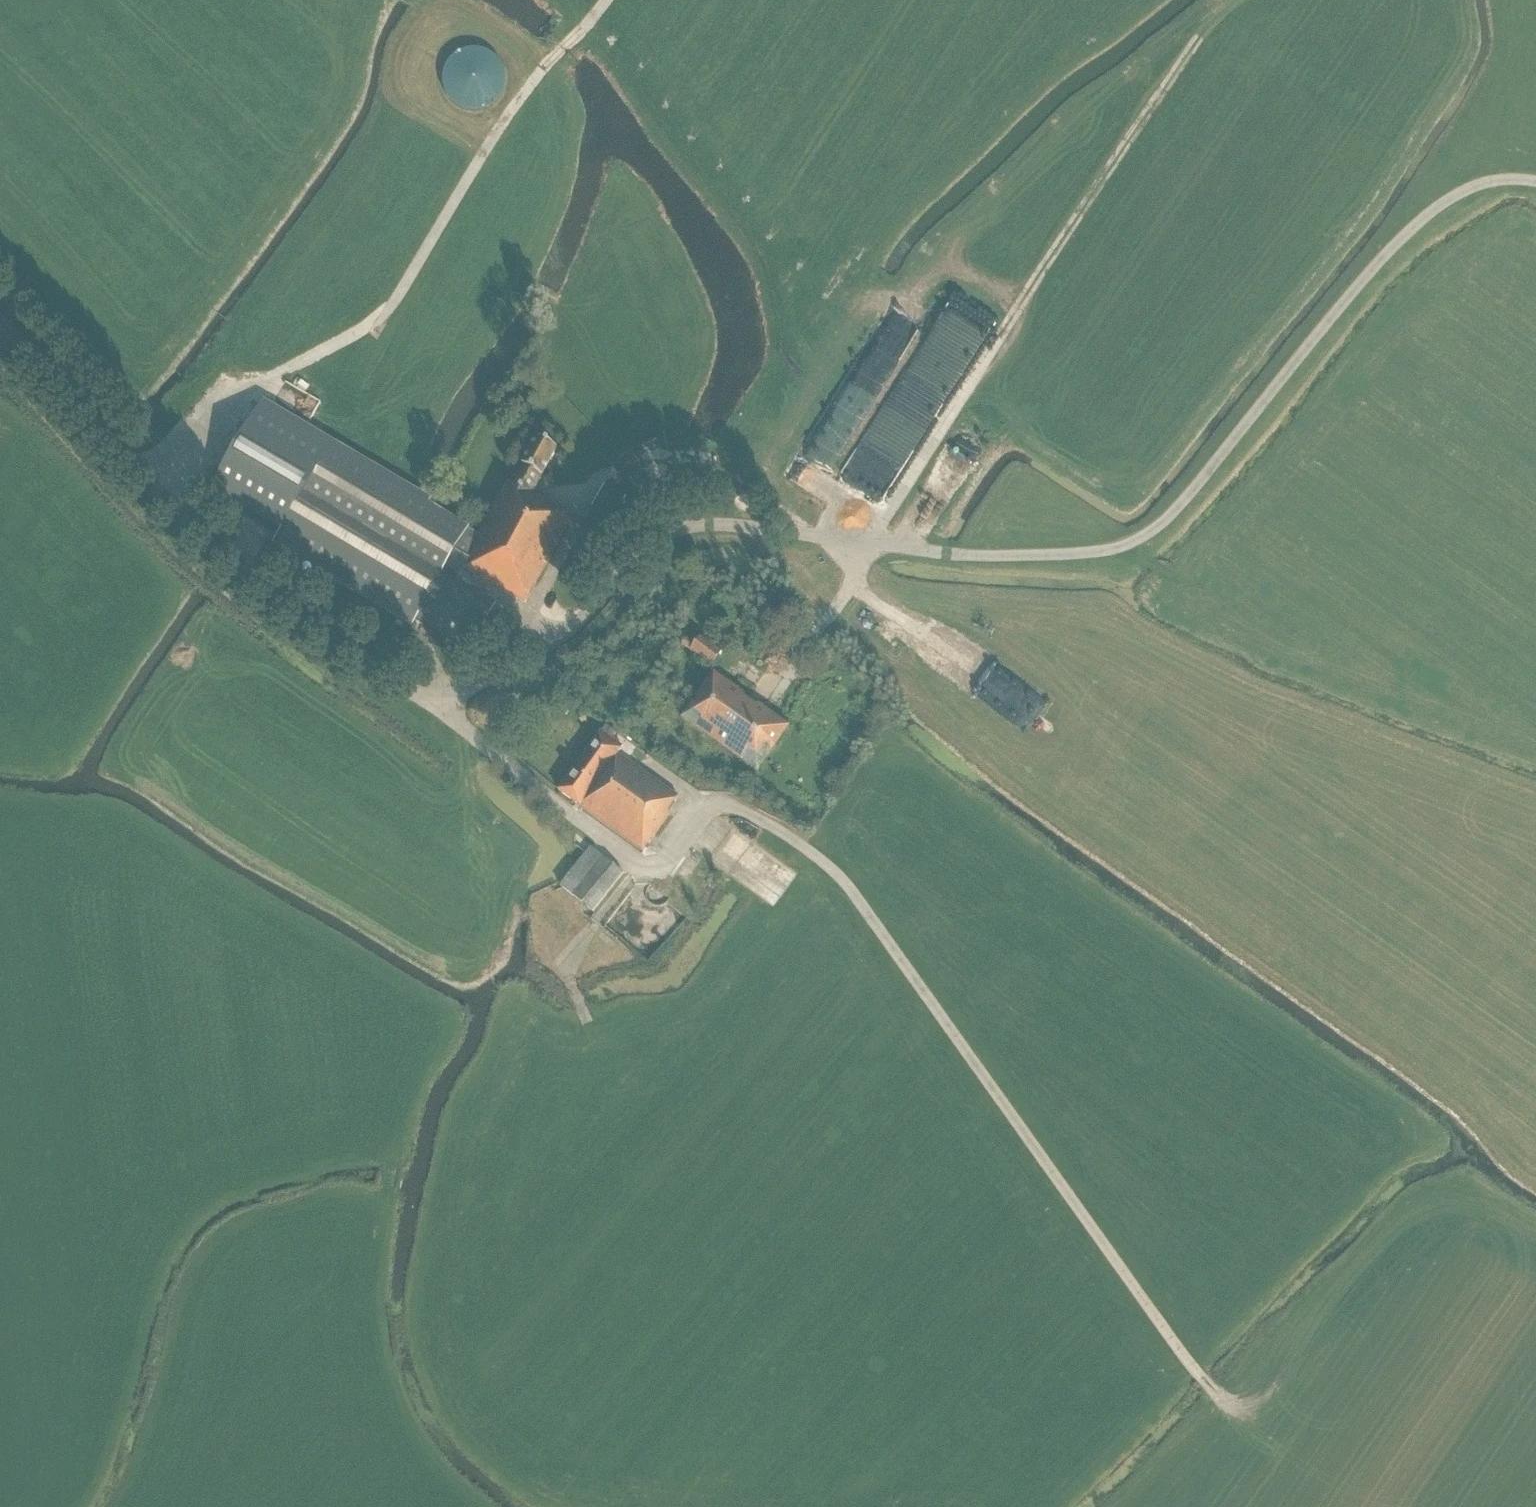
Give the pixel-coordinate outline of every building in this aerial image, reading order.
[(480,48),(474,47),(469,48),(463,49),(458,52),(454,55),(450,59),(447,62),(447,63),(444,68),(443,73),(442,79),(443,84),(444,90),(447,95),(450,99),(454,103),(458,106),(463,109),(469,110),(474,110),(480,110),(485,109),(490,106),(494,103),(498,99),(501,95),(504,90),(505,84),(506,79),(505,73),(504,68),(501,63),(498,59),(494,55),(490,52),(485,49),(480,48)] [(263,402),(214,486),(283,527),(274,543),(412,625),(417,615),(472,648),(498,604),(457,580),(464,567),(482,576),(481,578),(525,602),(571,517),(556,509),(557,506),(532,493),(542,475),(557,448),(537,437),(512,484),(507,482),(479,534),(429,505),(431,501),(263,402)] [(583,526),(603,537),(626,498),(604,486),(583,526)] [(712,666),(722,652),(701,637),(691,651),(712,666)] [(744,693),(714,671),(681,717),(757,772),(790,726),(759,703),(757,706),(742,696),(744,693)] [(618,753),(623,746),(613,739),(617,733),(607,726),(602,732),(560,792),(647,854),(652,846),(648,843),(670,813),(668,811),(678,796),(618,753)] [(624,873),(591,847),(561,885),(593,912),(624,873)]
